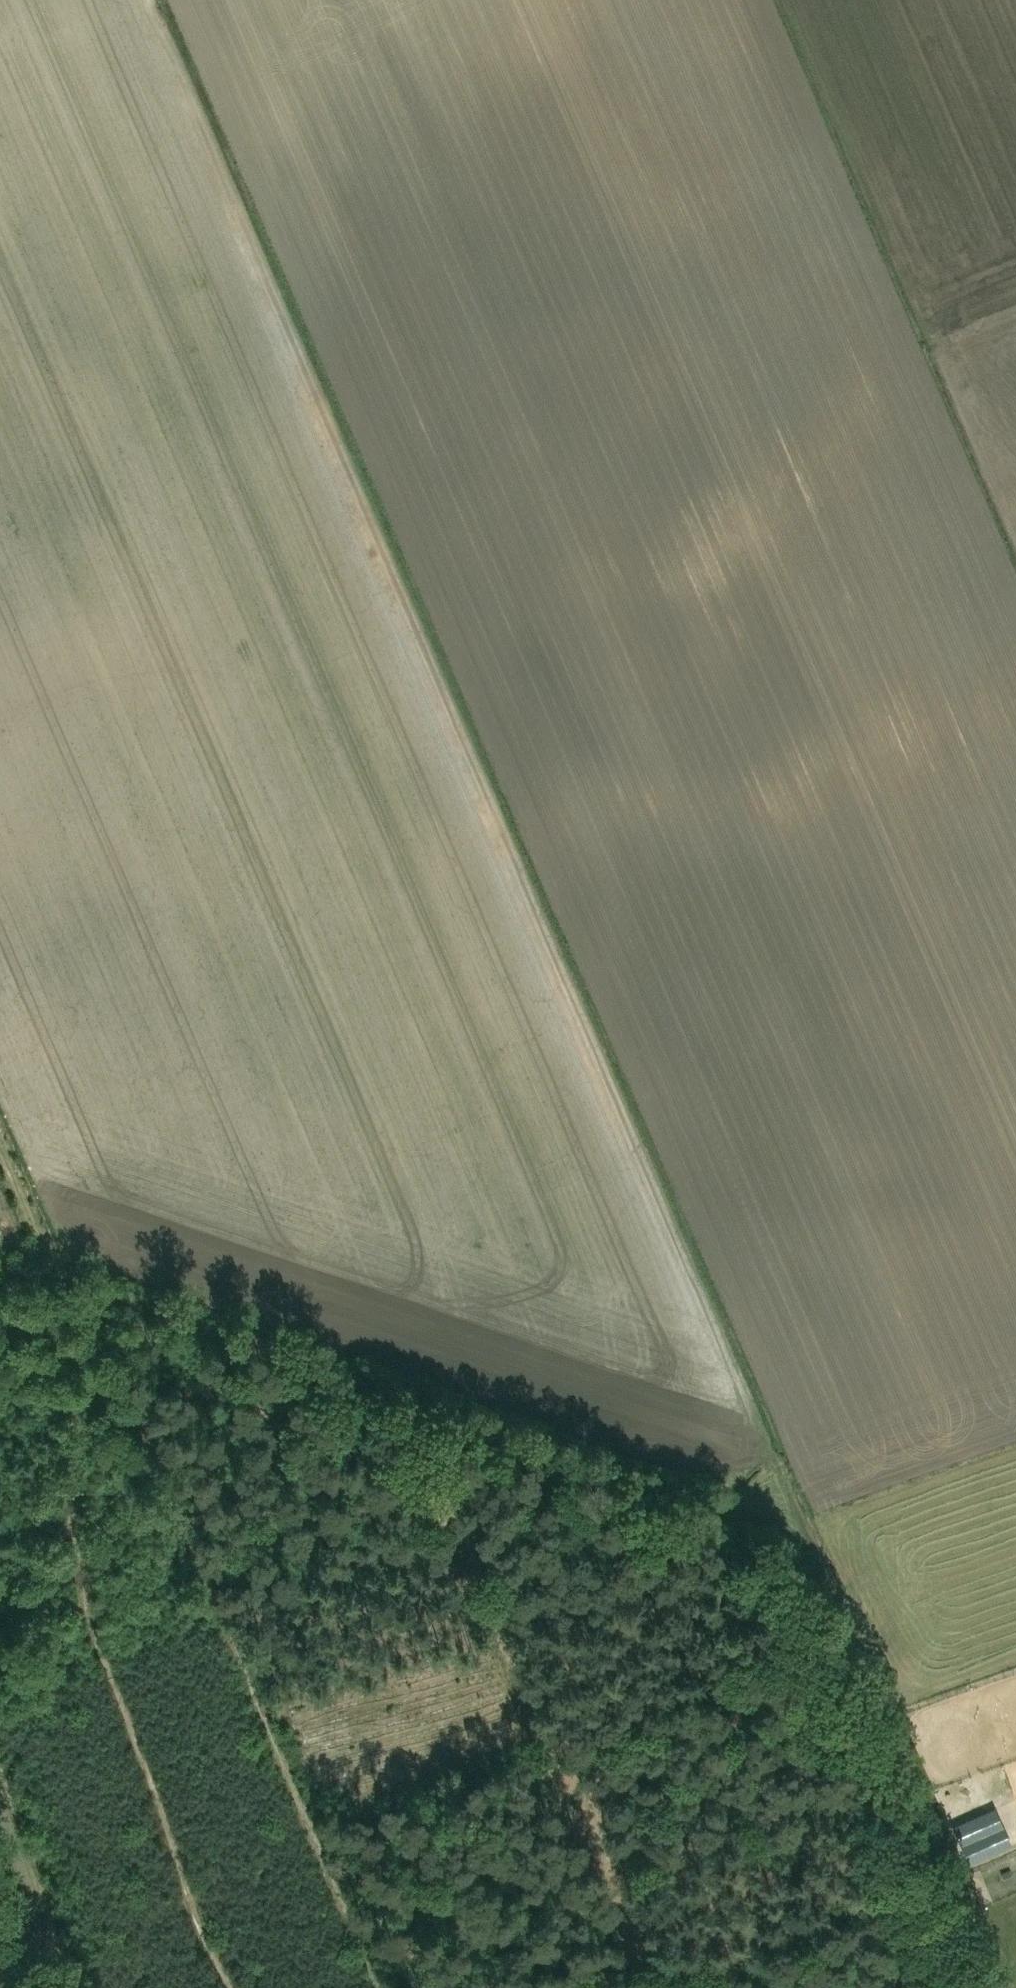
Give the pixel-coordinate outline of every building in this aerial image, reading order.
[(967,1826),(973,1843),(996,1835),(990,1818),(967,1826)]
